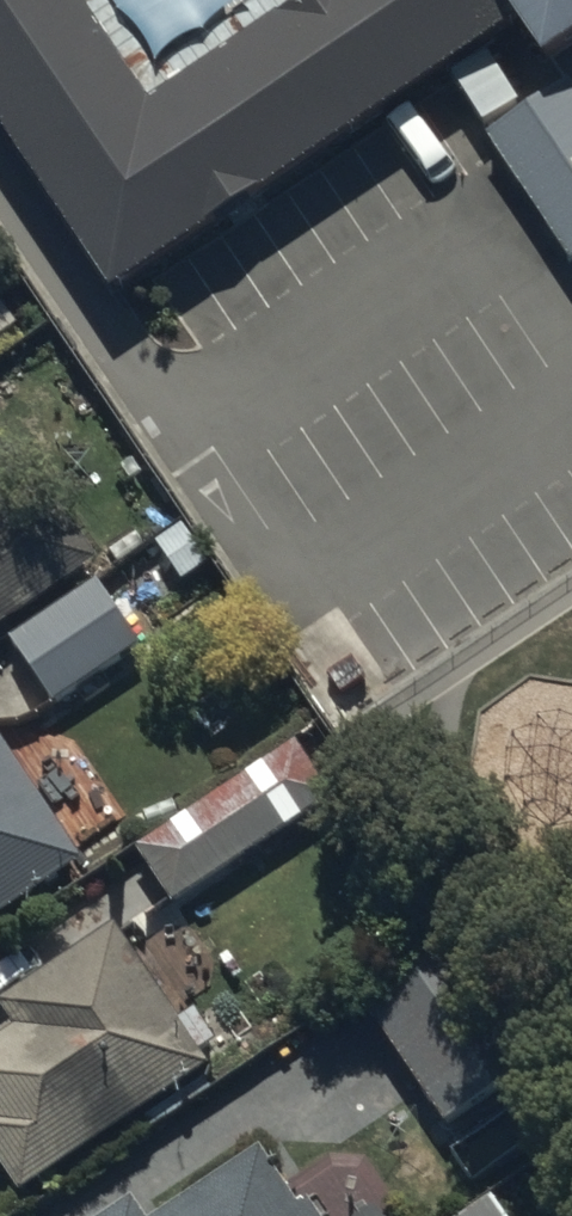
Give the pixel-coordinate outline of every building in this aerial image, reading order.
[(112,302),(511,41),(484,0),(297,0),(179,78),(128,0),(0,0),(0,132),(112,302)] [(558,67),(571,58),(571,0),(514,0),(558,67)] [(490,136),(571,267),(571,85),(490,136)] [(106,563),(58,489),(0,527),(0,632),(106,563)] [(95,576),(8,634),(52,699),(138,641),(95,576)] [(87,863),(0,735),(0,922),(87,863)] [(131,847),(173,910),(337,801),(295,738),(131,847)] [(119,925),(1,1004),(22,1035),(0,1050),(0,1157),(25,1195),(215,1067),(119,925)] [(467,941),(367,1007),(447,1129),(547,1064),(467,941)] [(310,1205),(301,1211),(261,1152),(166,1215),(318,1215),(310,1205)] [(492,1197),(465,1215),(505,1215),(492,1197)] [(137,1203),(117,1215),(145,1215),(137,1203)]
